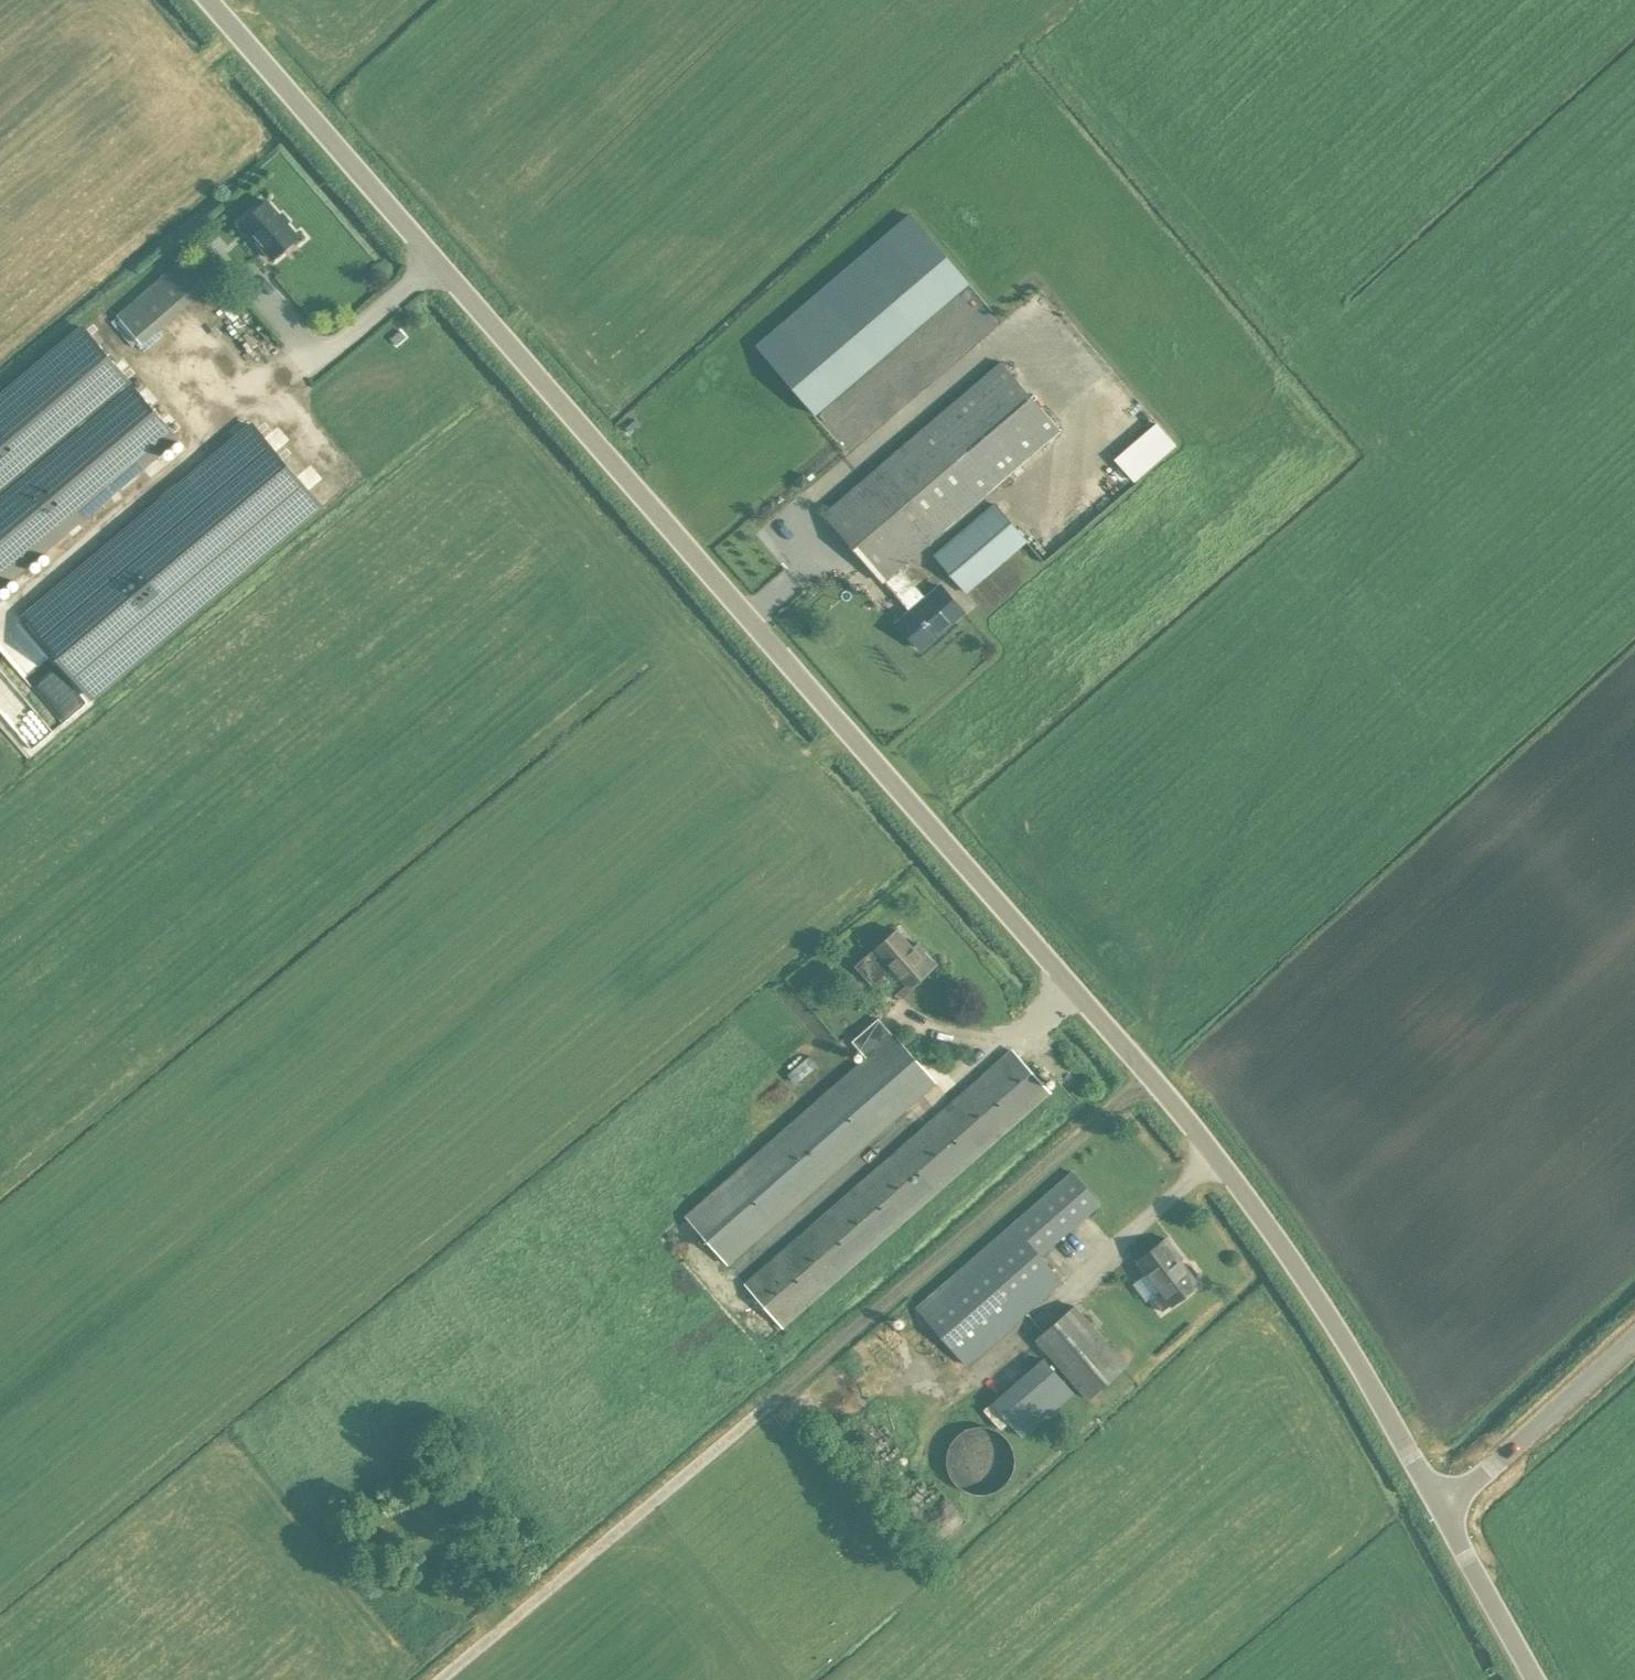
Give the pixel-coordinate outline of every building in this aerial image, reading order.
[(978,265),(921,198),(765,331),(823,398),(978,265)] [(266,200),(241,222),(273,258),(298,236),(266,200)] [(141,342),(208,284),(185,258),(119,315),(141,342)] [(0,397),(0,585),(176,436),(84,326),(0,397)] [(947,544),(934,555),(966,592),(1026,541),(994,504),(957,535),(948,525),(1059,430),(1000,362),(824,513),(883,581),(884,580),(910,612),(898,623),(920,649),(963,611),(940,586),(926,598),(899,567),(939,533),(947,544)] [(645,432),(650,428),(645,422),(640,426),(645,432)] [(253,424),(24,616),(91,695),(320,502),(253,424)] [(1113,447),(1021,513),(1040,539),(1132,474),(1113,447)] [(25,726),(43,722),(38,700),(20,704),(25,726)] [(871,985),(892,967),(910,987),(937,964),(918,943),(912,948),(896,929),(855,966),(871,985)] [(894,1033),(893,1034),(878,1017),(852,1040),(866,1057),(686,1215),(728,1263),(936,1081),(894,1033)] [(782,1326),(1049,1092),(1013,1050),(745,1285),(782,1326)] [(1040,1256),(1100,1204),(1072,1171),(917,1307),(967,1364),(1062,1281),(1040,1256)] [(1187,1264),(1184,1266),(1174,1253),(1177,1251),(1166,1238),(1137,1260),(1160,1290),(1152,1297),(1163,1311),(1198,1284),(1194,1279),(1197,1277),(1198,1272),(1191,1264),(1187,1264)] [(1089,1398),(1126,1365),(1074,1306),(1037,1338),(1089,1398)] [(1023,1320),(1009,1331),(1017,1341),(1031,1329),(1023,1320)] [(867,1331),(856,1337),(867,1356),(877,1350),(867,1331)] [(1023,1436),(1073,1392),(1044,1359),(994,1403),(1023,1436)] [(947,1466),(948,1472),(955,1483),(960,1487),(967,1491),(973,1493),(980,1494),(986,1494),(993,1492),(1000,1488),(1004,1485),(1009,1479),(1012,1473),(1014,1466),(1015,1460),(1014,1452),(1011,1445),(1008,1439),(1003,1434),(998,1430),(992,1427),(980,1425),(976,1426),(969,1427),(963,1430),(957,1434),(953,1439),(949,1445),(947,1452),(946,1460),(947,1466)]
